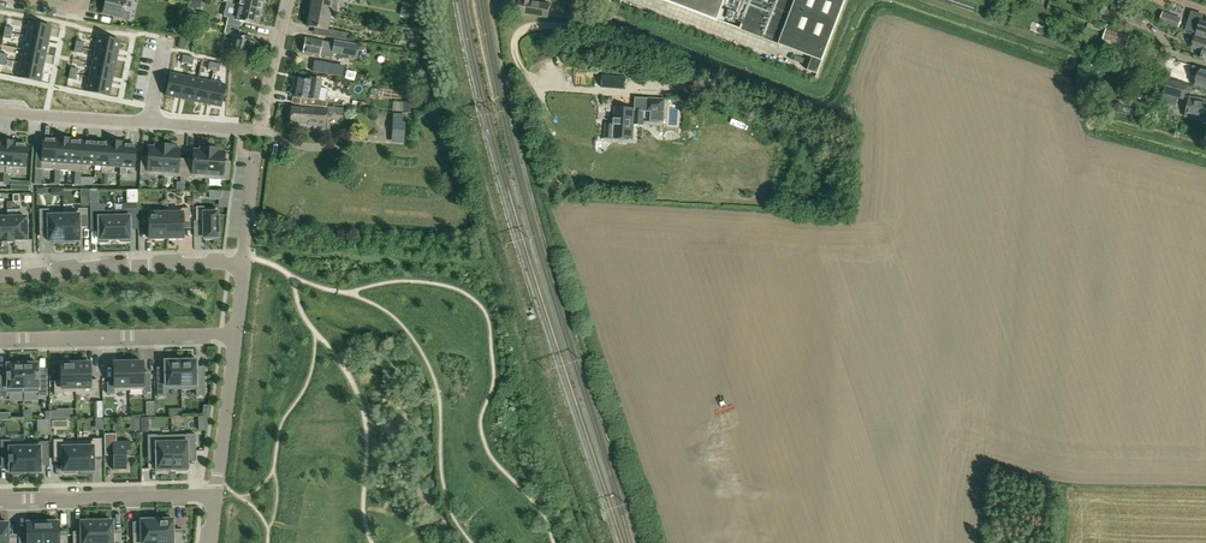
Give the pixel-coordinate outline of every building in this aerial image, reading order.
[(103,14),(127,20),(128,15),(123,14),(126,0),(106,0),(103,14)] [(201,8),(203,0),(194,0),(192,6),(201,8)] [(238,6),(239,6),(262,11),(264,0),(239,0),(238,6)] [(330,14),(336,15),(339,0),(313,0),(311,10),(330,14)] [(548,19),(550,5),(533,2),(533,0),(520,0),(517,14),(548,19)] [(817,74),(846,0),(660,0),(813,58),(808,71),(817,74)] [(226,26),(241,30),(243,23),(258,26),(262,11),(239,6),(238,6),(227,3),(224,17),(228,18),(226,26)] [(1109,12),(1141,25),(1144,18),(1112,4),(1109,12)] [(308,27),(314,28),(327,30),(330,14),(311,10),(308,27)] [(1158,22),(1179,28),(1182,19),(1162,11),(1158,22)] [(17,25),(25,26),(26,18),(19,17),(17,25)] [(1201,18),(1199,24),(1200,24),(1197,34),(1205,37),(1205,20),(1201,18)] [(239,37),(241,30),(226,26),(224,35),(231,36),(228,50),(251,55),(254,41),(239,37)] [(29,27),(25,40),(48,46),(51,33),(29,27)] [(330,30),(329,37),(348,40),(350,33),(330,30)] [(1131,38),(1108,30),(1104,40),(1128,47),(1131,38)] [(1201,59),(1205,61),(1205,46),(1205,45),(1205,39),(1195,35),(1191,49),(1203,52),(1201,59)] [(306,38),(303,53),(332,58),(333,55),(358,60),(360,46),(334,42),(334,44),(325,43),(325,42),(306,38)] [(98,39),(94,53),(116,58),(120,45),(98,39)] [(25,40),(22,53),(44,59),(48,46),(25,40)] [(1100,52),(1100,54),(1111,58),(1114,49),(1103,45),(1102,47),(1095,44),(1094,50),(1100,52)] [(22,53),(18,66),(41,72),(44,59),(22,53)] [(94,53),(91,66),(113,72),(116,58),(94,53)] [(1180,61),(1168,56),(1165,67),(1177,70),(1180,61)] [(18,66),(15,79),(37,85),(41,72),(18,66)] [(91,66),(87,79),(109,85),(113,72),(91,66)] [(1192,73),(1198,75),(1195,86),(1205,89),(1205,88),(1205,71),(1194,67),(1192,73)] [(148,74),(147,87),(156,87),(156,74),(148,74)] [(626,89),(627,78),(603,76),(603,87),(626,89)] [(320,88),(321,80),(311,78),(310,81),(298,79),(295,97),(302,98),(300,106),(317,107),(326,108),(327,102),(325,101),(328,90),(320,88)] [(1166,88),(1164,95),(1167,96),(1166,101),(1175,104),(1177,99),(1184,101),(1188,85),(1163,78),(1161,86),(1166,88)] [(87,79),(84,92),(106,98),(109,85),(87,79)] [(166,79),(159,101),(172,105),(179,83),(166,79)] [(179,83),(172,105),(185,109),(193,87),(179,83)] [(193,87),(185,109),(199,113),(205,90),(193,87)] [(205,90),(199,113),(212,116),(218,94),(205,90)] [(647,112),(665,113),(666,100),(647,98),(647,101),(642,101),(641,107),(646,108),(647,112)] [(1200,100),(1190,98),(1186,118),(1196,120),(1205,122),(1205,101),(1200,100)] [(1119,103),(1115,105),(1114,109),(1116,112),(1119,114),(1124,112),(1124,108),(1123,104),(1119,103)] [(310,109),(291,108),(290,123),(308,124),(308,125),(326,127),(327,113),(344,114),(344,108),(327,108),(327,110),(310,109)] [(613,137),(633,138),(634,129),(643,130),(644,111),(635,110),(615,109),(614,126),(606,125),(605,136),(613,137)] [(392,138),(404,139),(406,115),(394,114),(392,138)] [(760,128),(767,130),(772,116),(765,114),(760,128)] [(55,171),(57,139),(57,141),(44,140),(43,149),(37,149),(35,170),(50,171),(55,171)] [(57,139),(55,171),(61,171),(68,172),(69,164),(70,140),(57,139)] [(69,164),(68,172),(76,172),(81,173),(83,142),(71,142),(71,140),(70,140),(69,164)] [(11,174),(13,142),(0,141),(0,148),(0,166),(6,166),(6,174),(11,174)] [(11,174),(17,174),(17,167),(25,167),(27,145),(14,144),(14,142),(13,142),(11,174)] [(96,143),(83,142),(81,173),(87,173),(87,166),(95,166),(96,143)] [(102,174),(107,174),(109,142),(109,144),(96,143),(95,166),(102,166),(102,174)] [(113,167),(121,168),(122,143),(109,142),(107,174),(113,175),(113,167)] [(127,168),(134,168),(136,146),(123,145),(123,143),(122,143),(121,168),(120,175),(126,175),(127,168)] [(155,145),(155,147),(149,147),(148,157),(141,156),(140,174),(162,176),(164,146),(155,145)] [(173,146),(164,146),(162,176),(185,177),(186,159),(179,159),(180,149),(173,149),(173,146)] [(193,160),(186,159),(185,177),(207,179),(209,149),(200,148),(200,150),(194,150),(193,160)] [(218,152),(218,149),(209,149),(207,179),(229,180),(231,163),(224,162),(224,152),(218,152)] [(21,182),(12,181),(11,190),(20,190),(21,182)] [(121,242),(130,242),(130,221),(138,220),(138,203),(123,204),(123,211),(114,211),(115,240),(121,240),(121,242)] [(109,240),(115,240),(114,211),(105,211),(105,204),(90,205),(90,221),(99,221),(99,243),(109,242),(109,240)] [(204,207),(196,207),(196,221),(203,221),(204,240),(213,240),(213,238),(218,237),(217,208),(204,208),(204,207)] [(88,227),(87,209),(78,209),(78,211),(63,212),(64,243),(75,243),(75,241),(80,241),(80,228),(88,227)] [(0,242),(13,242),(13,210),(7,210),(7,217),(0,218),(0,220),(0,242)] [(18,210),(13,210),(13,242),(14,242),(14,240),(27,240),(26,217),(18,217),(18,210)] [(54,244),(64,243),(63,212),(49,212),(48,210),(39,210),(40,229),(48,228),(48,241),(54,241),(54,244)] [(167,241),(184,241),(183,226),(190,226),(190,211),(183,211),(183,212),(166,212),(167,241)] [(167,241),(166,212),(149,213),(149,212),(142,212),(142,224),(149,224),(150,241),(167,241)] [(196,389),(196,396),(205,396),(205,376),(197,377),(196,358),(187,358),(187,361),(181,361),(181,390),(196,389)] [(157,377),(157,397),(167,397),(167,390),(181,390),(181,361),(175,361),(175,359),(165,359),(165,377),(157,377)] [(23,364),(23,393),(38,393),(38,397),(47,396),(47,379),(40,379),(39,373),(38,364),(34,364),(33,361),(24,362),(24,364),(23,364)] [(23,364),(18,364),(18,362),(9,362),(9,364),(7,365),(7,373),(6,373),(6,380),(0,380),(0,397),(9,397),(9,393),(23,393),(23,364)] [(128,362),(114,362),(114,383),(107,383),(107,394),(115,394),(115,391),(129,391),(128,362)] [(143,362),(128,362),(129,391),(143,390),(143,393),(151,393),(151,382),(143,382),(143,362)] [(76,392),(76,363),(61,363),(61,381),(54,381),(55,395),(63,395),(63,392),(76,392)] [(90,363),(76,363),(76,392),(76,395),(98,394),(98,380),(90,380),(90,363)] [(95,410),(103,410),(103,402),(95,402),(95,410)] [(127,470),(126,454),(131,454),(130,441),(117,442),(116,433),(104,434),(104,457),(113,457),(113,470),(127,470)] [(196,451),(196,434),(186,434),(186,435),(172,435),(172,469),(178,469),(178,471),(188,471),(188,451),(196,451)] [(157,435),(148,435),(148,452),(156,452),(157,472),(166,472),(166,469),(172,469),(172,435),(157,436),(157,435)] [(78,442),(78,471),(81,471),(81,473),(91,473),(91,471),(94,471),(94,458),(102,458),(102,439),(93,439),(93,441),(78,442)] [(25,472),(25,443),(10,444),(10,440),(1,440),(1,457),(8,457),(9,463),(10,463),(10,472),(14,472),(15,475),(24,475),(24,472),(25,472)] [(78,471),(78,442),(63,442),(63,440),(54,440),(54,459),(62,459),(63,471),(65,471),(65,474),(76,474),(76,471),(78,471)] [(39,443),(25,443),(25,472),(30,472),(30,474),(39,474),(39,472),(41,472),(41,456),(49,456),(49,442),(39,442),(39,443)] [(43,522),(41,522),(41,520),(30,520),(30,523),(27,523),(27,533),(19,533),(19,542),(43,542),(43,522)] [(67,532),(59,532),(59,522),(56,522),(56,520),(46,520),(47,522),(43,522),(43,542),(67,542),(67,532)] [(157,520),(155,520),(141,520),(141,533),(133,534),(133,542),(157,542),(157,520)] [(183,533),(173,533),(173,520),(159,520),(157,520),(157,542),(183,542),(183,533)] [(97,521),(95,521),(81,522),(82,535),(73,535),(73,542),(97,542),(97,521)] [(121,534),(113,534),(113,521),(99,521),(97,521),(97,542),(121,542),(121,534)] [(17,535),(8,535),(8,523),(0,523),(0,542),(17,542),(17,535)]
